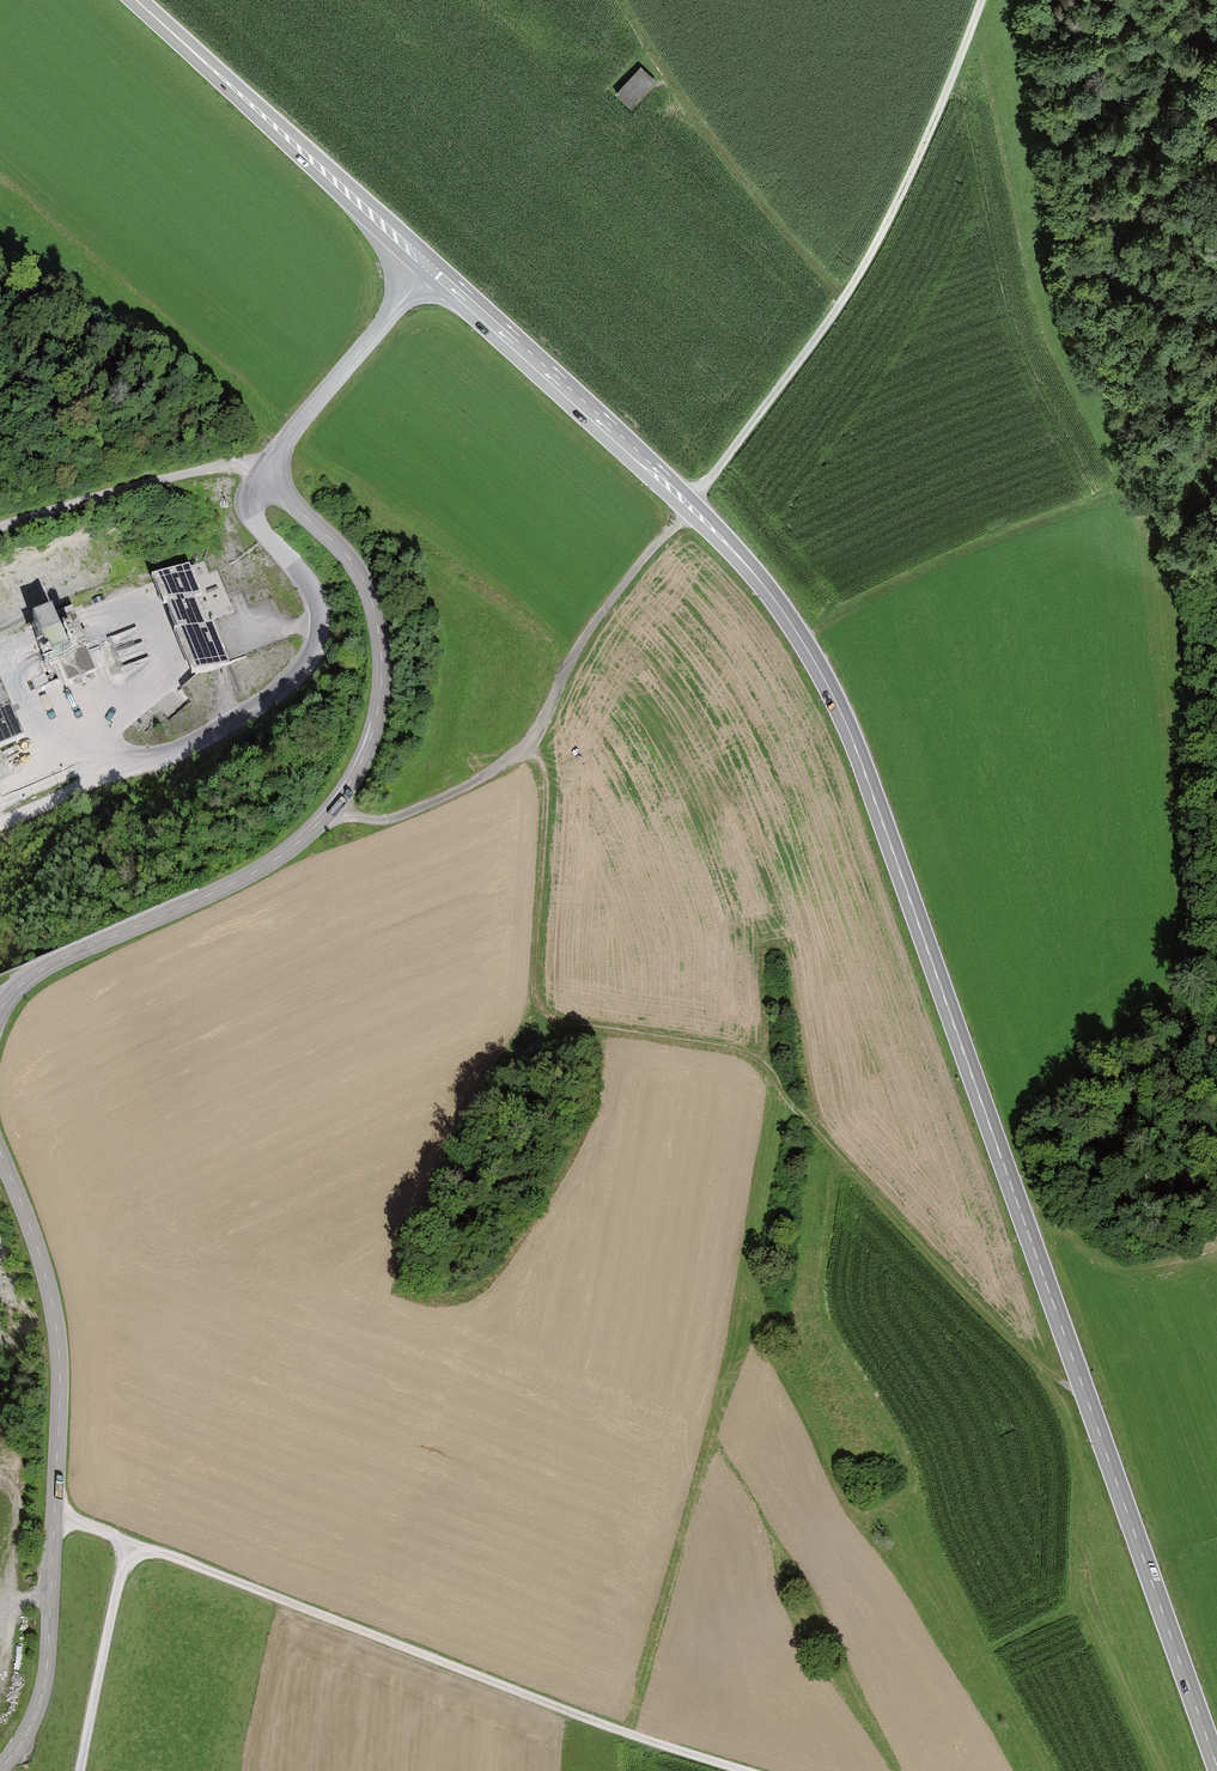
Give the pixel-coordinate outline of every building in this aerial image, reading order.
[(650,64),(626,90),(640,102),(664,76),(650,64)] [(189,567),(158,580),(199,676),(230,663),(189,567)] [(91,670),(74,628),(44,640),(61,682),(91,670)] [(23,740),(0,682),(0,749),(23,740)]
